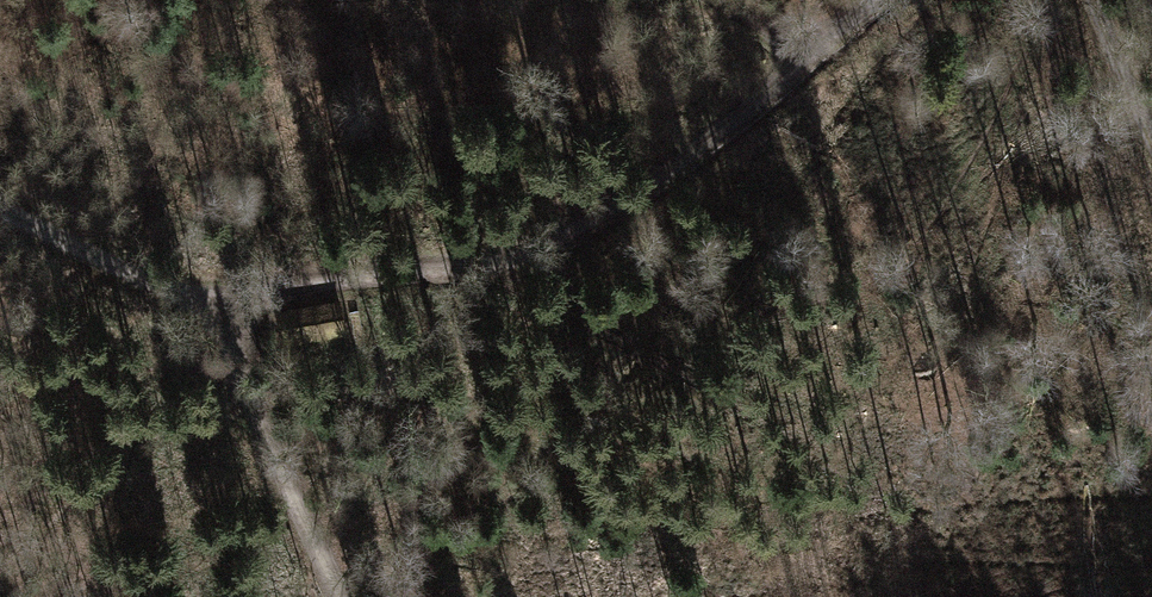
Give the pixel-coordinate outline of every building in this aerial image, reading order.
[(283,337),(342,326),(338,305),(280,316),(283,337)]
